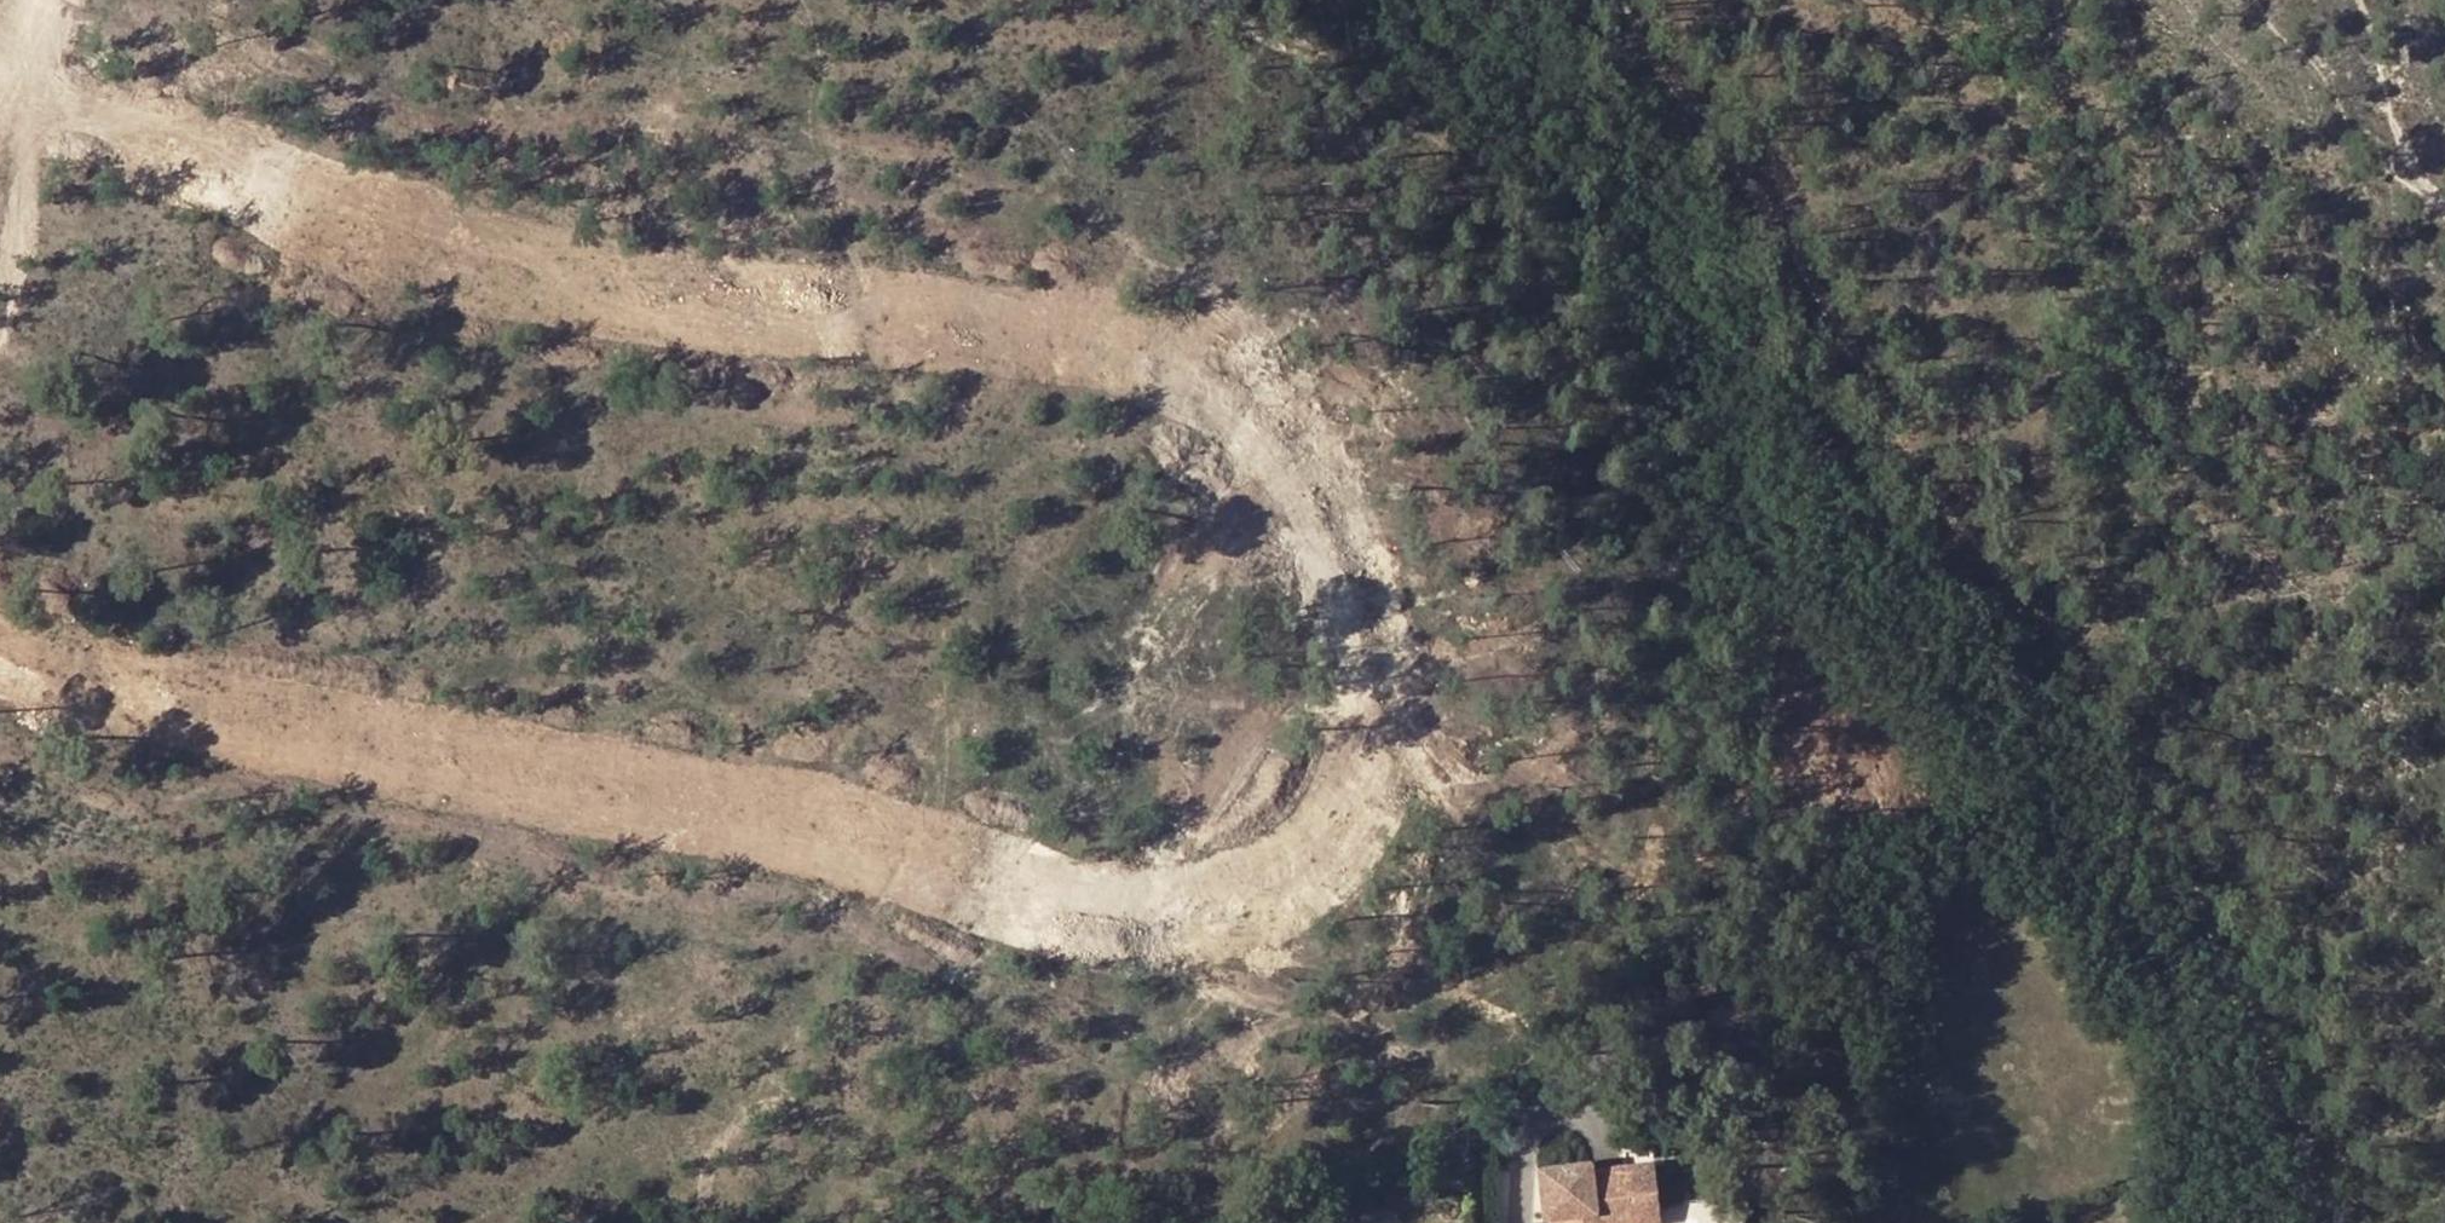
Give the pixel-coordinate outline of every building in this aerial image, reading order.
[(1627,1222),(1625,1206),(1655,1202),(1649,1155),(1618,1160),(1621,1180),(1591,1185),(1589,1173),(1536,1182),(1542,1222),(1625,1222),(1627,1222)] [(1625,1222),(1658,1222),(1655,1202),(1625,1206),(1627,1222),(1625,1222)]
